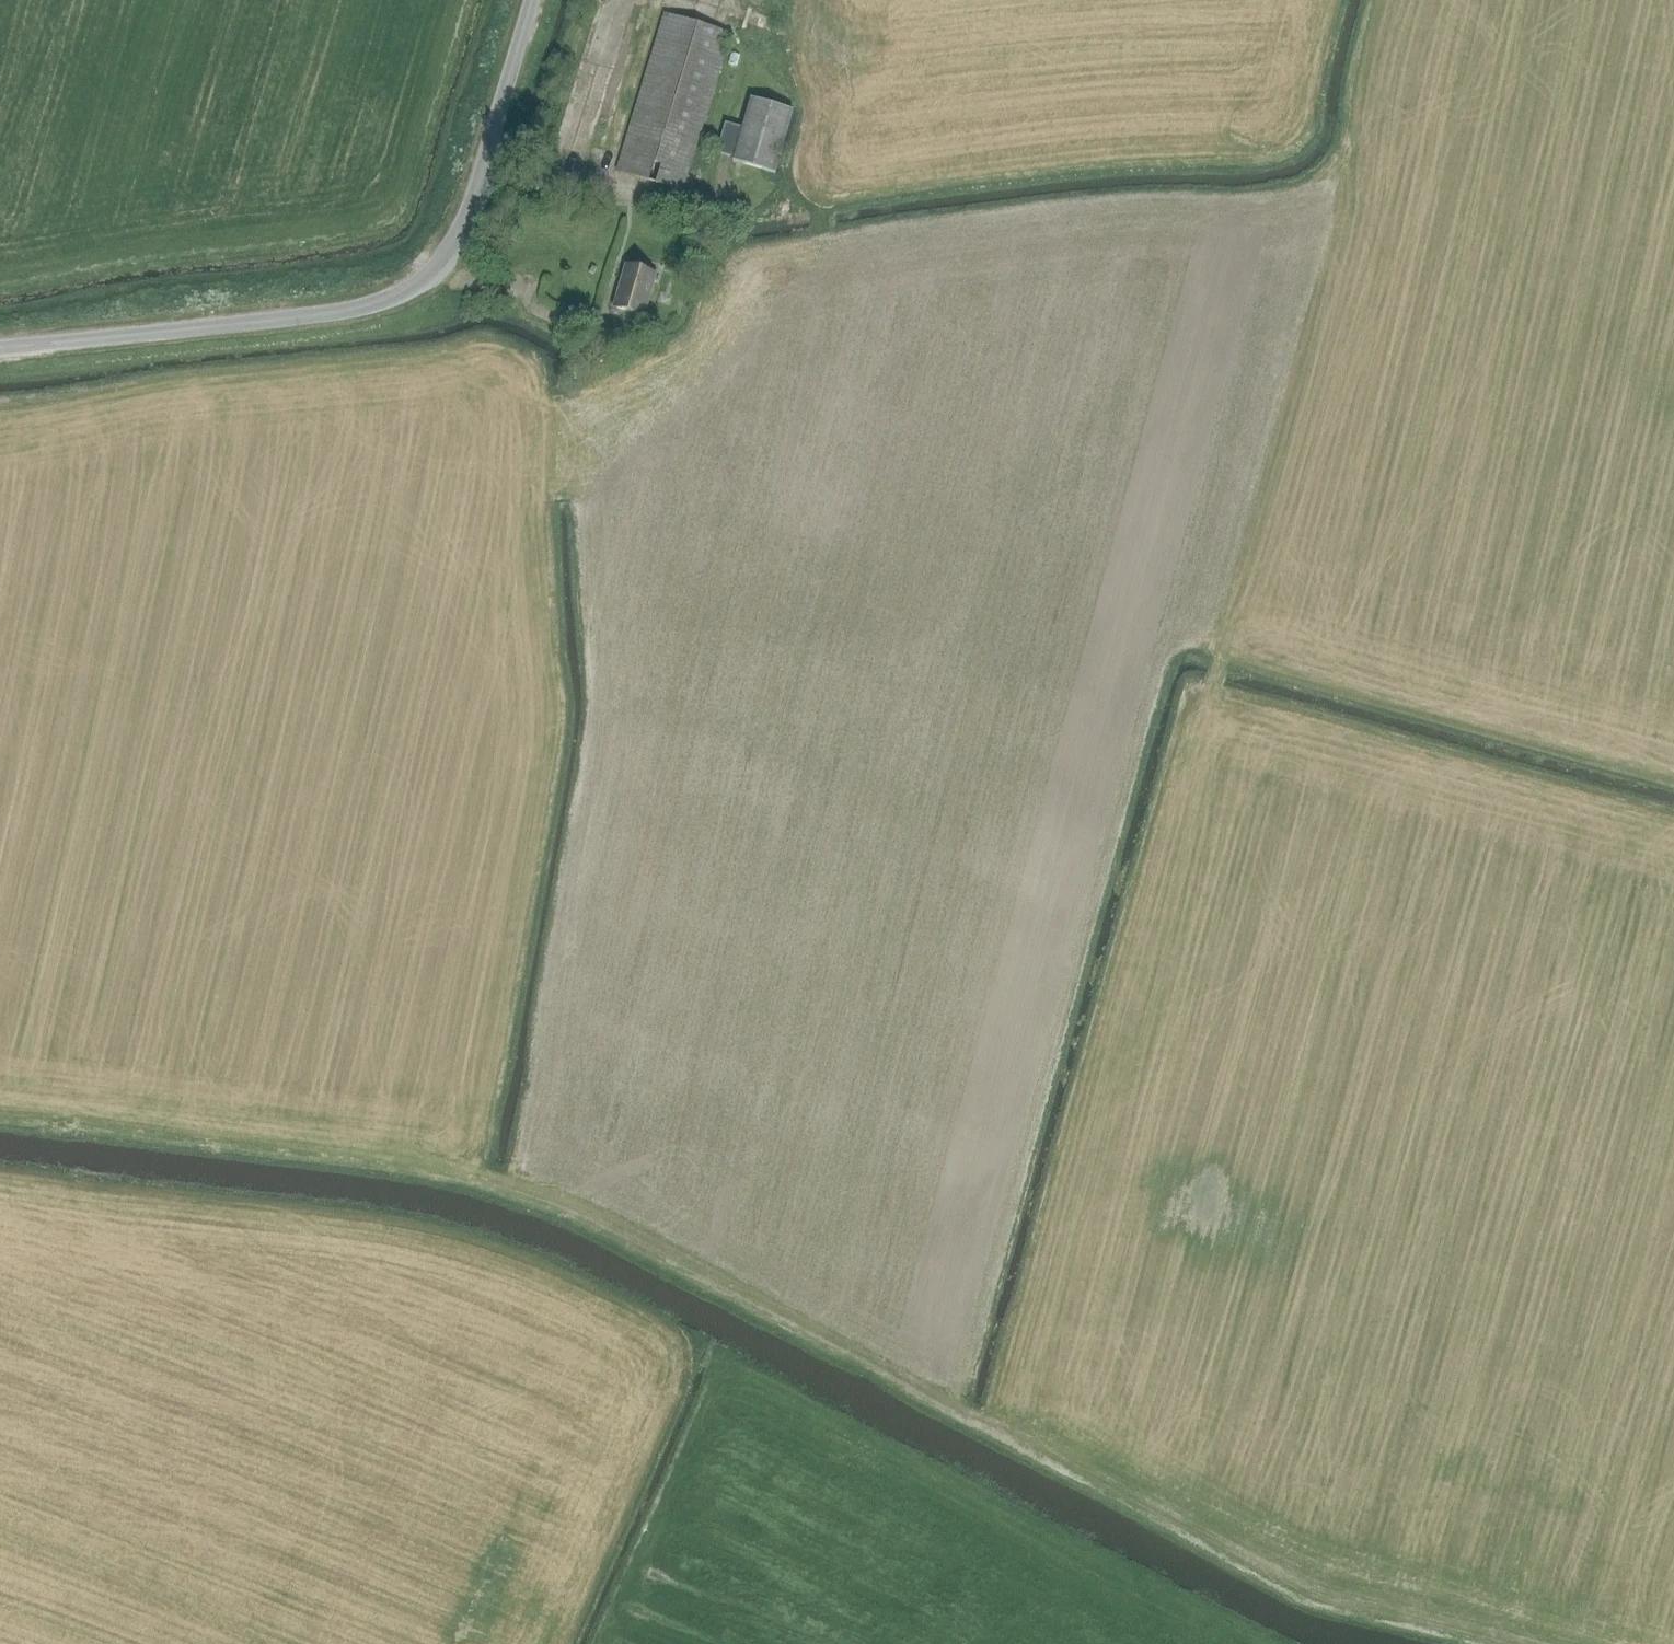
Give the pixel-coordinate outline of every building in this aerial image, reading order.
[(617,172),(681,191),(729,34),(665,14),(617,172)] [(733,159),(732,162),(775,175),(793,111),(750,99),(741,131),(727,127),(718,155),(733,159)] [(625,266),(613,309),(643,317),(656,275),(625,266)]
